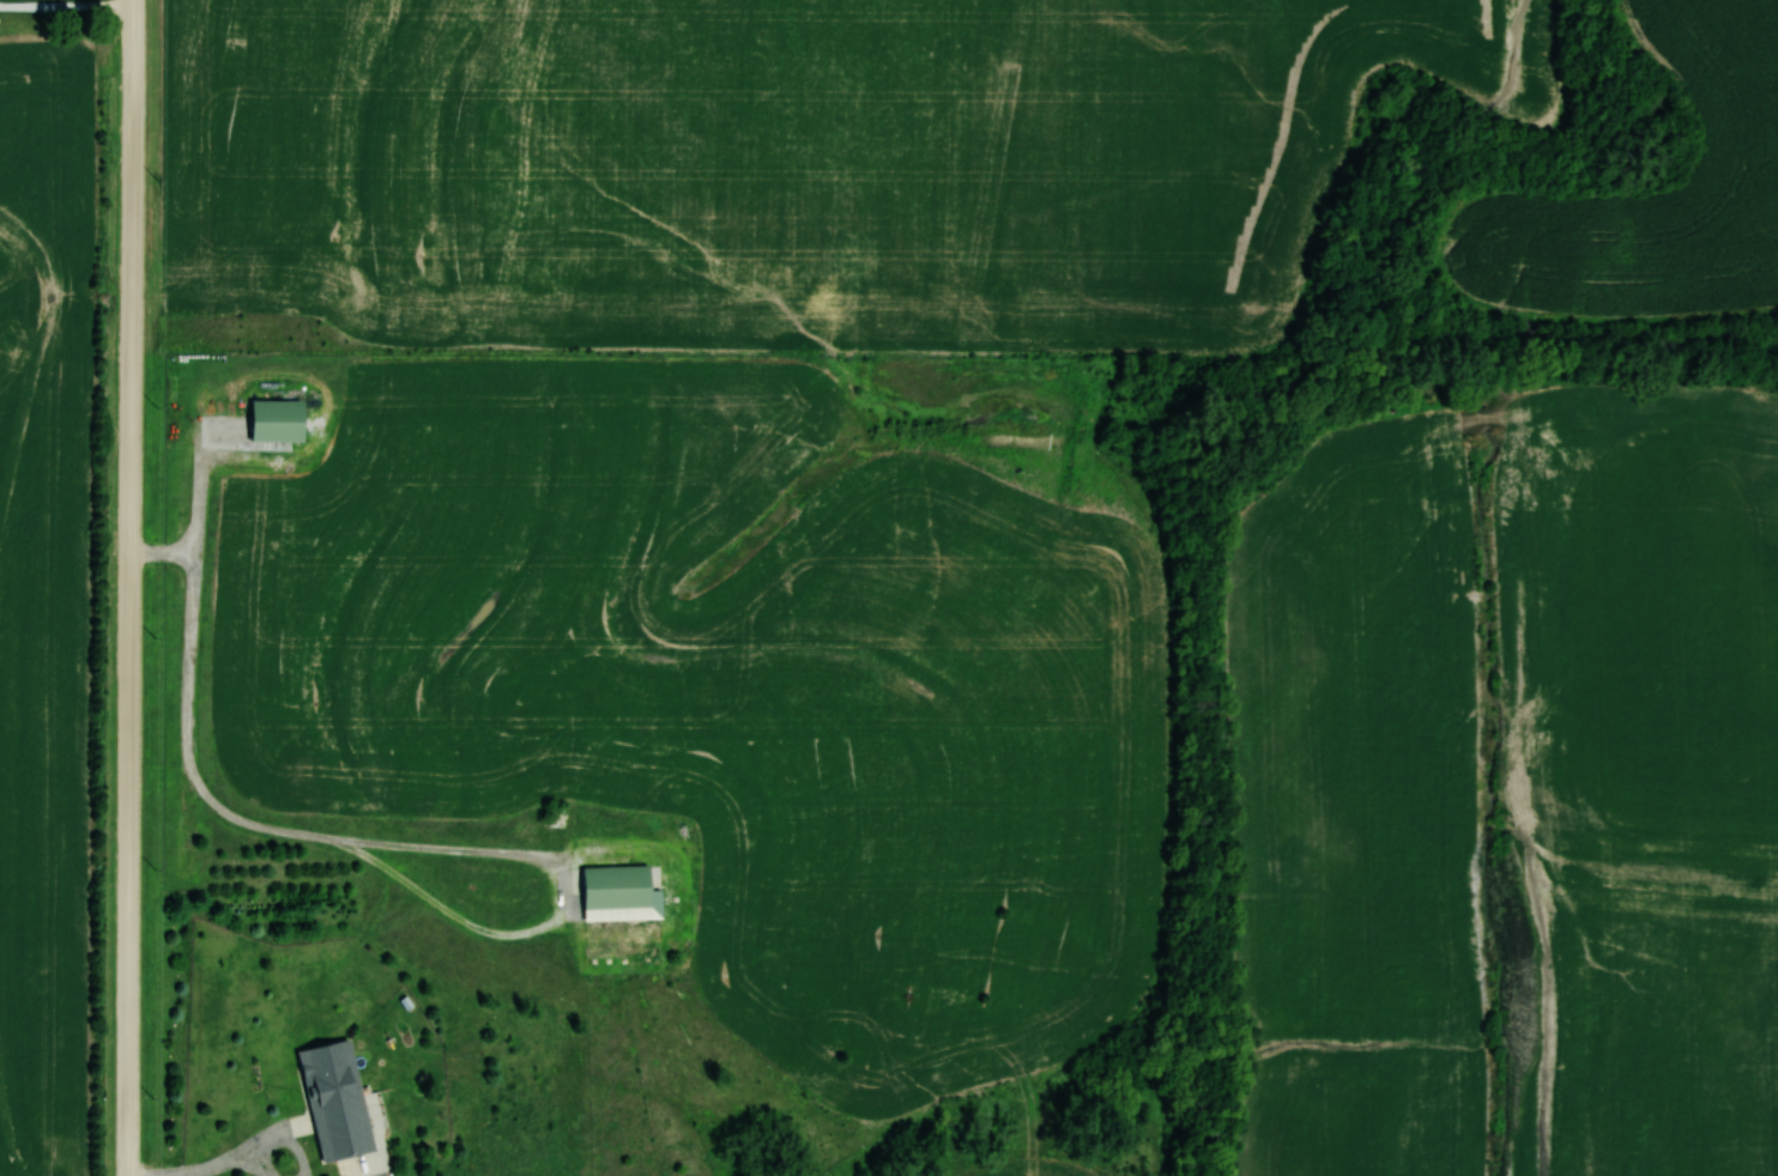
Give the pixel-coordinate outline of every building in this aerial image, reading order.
[(300,399),(249,399),(249,440),(300,440),(300,399)] [(753,842),(780,841),(779,832),(753,833),(753,842)] [(581,921),(660,920),(660,890),(647,890),(647,865),(581,866),(581,921)] [(371,1152),(347,1040),(296,1051),(319,1163),(371,1152)]
